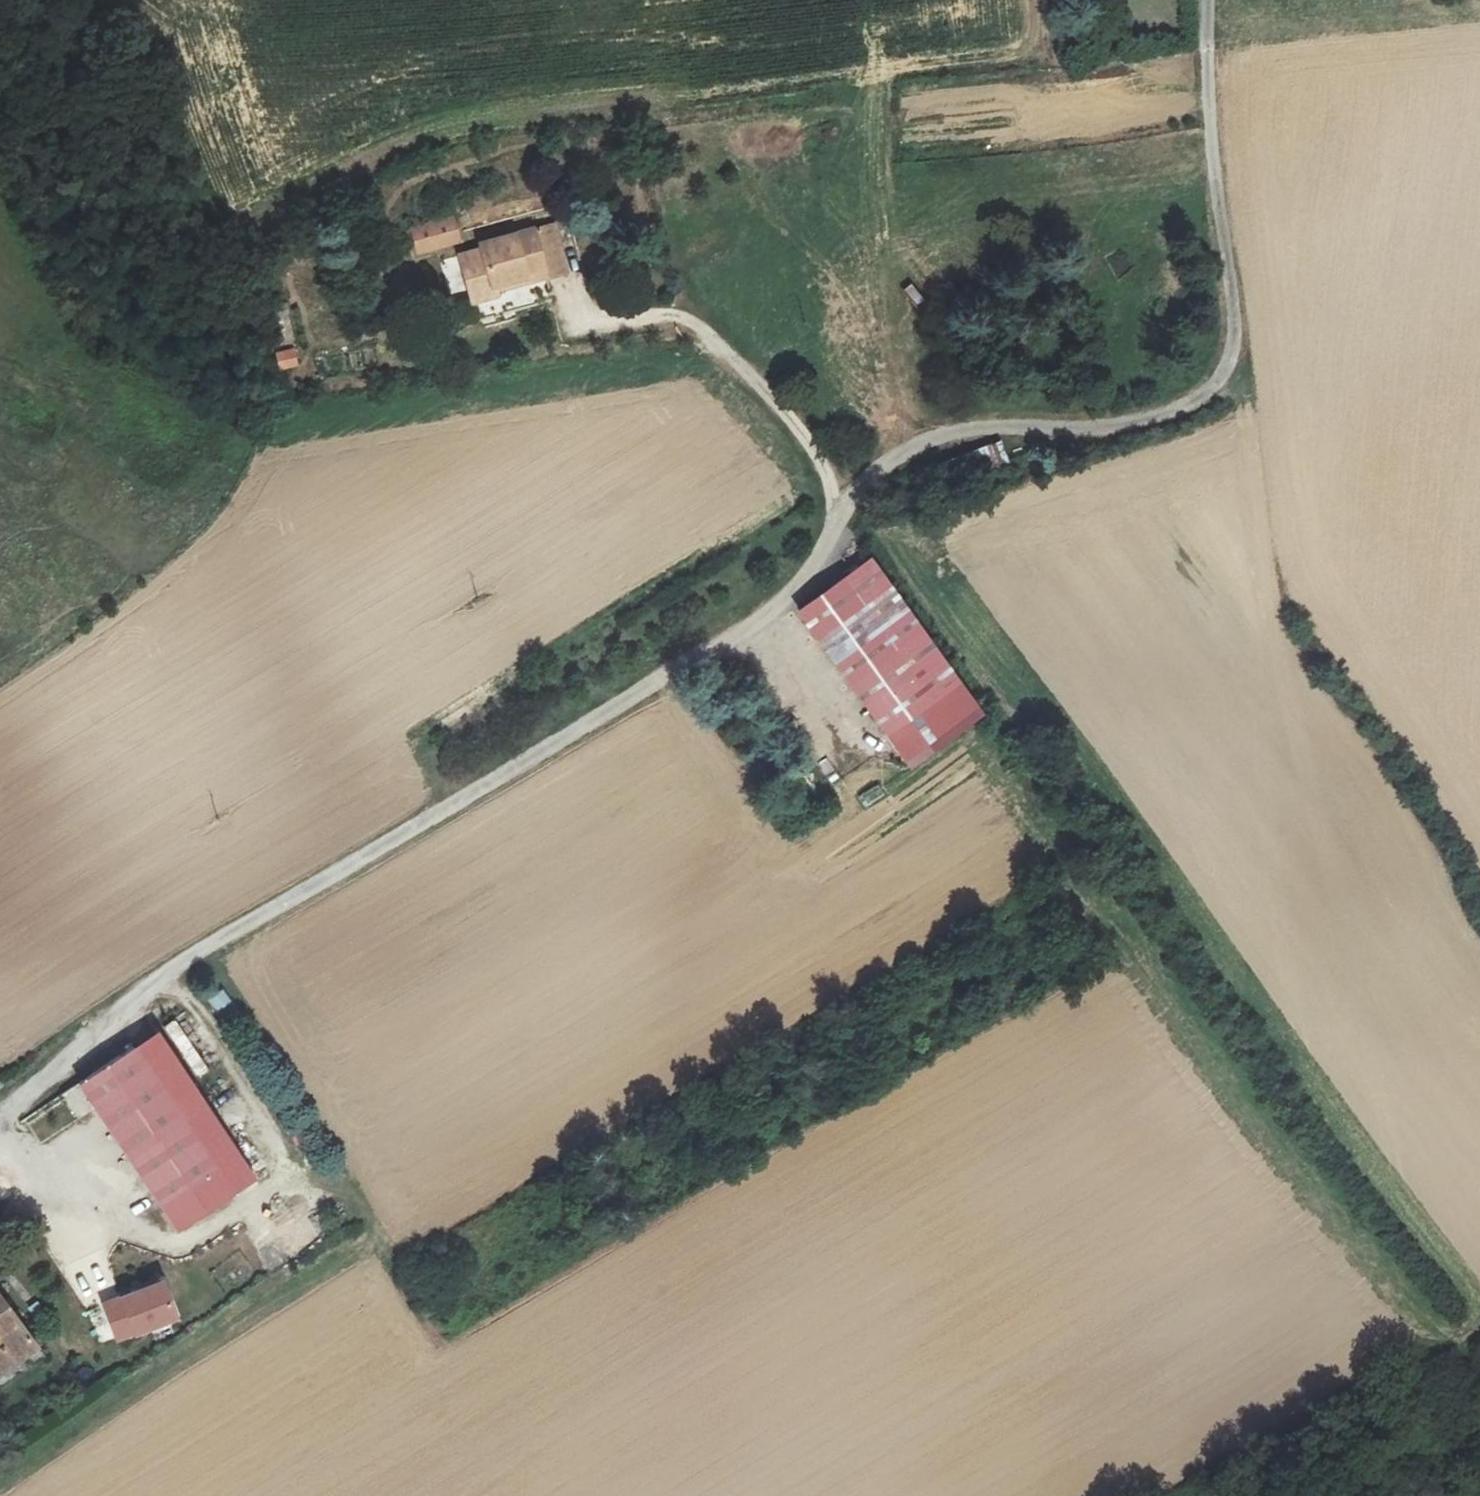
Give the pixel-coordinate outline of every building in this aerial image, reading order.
[(452,218),(413,230),(420,253),(459,241),(452,218)] [(461,256),(475,300),(497,293),(494,282),(543,267),(546,276),(567,269),(553,221),(479,243),(482,250),(461,256)] [(294,349),(275,353),(278,370),(298,366),(294,349)] [(1005,464),(995,441),(939,465),(948,488),(1005,464)] [(980,706),(872,561),(802,614),(909,757),(980,706)] [(223,987),(206,997),(221,1023),(238,1014),(223,987)] [(158,1028),(136,1043),(234,1186),(256,1172),(158,1028)] [(179,1222),(234,1186),(136,1043),(83,1079),(179,1222)] [(158,1281),(97,1306),(111,1340),(172,1316),(158,1281)] [(36,1340),(0,1291),(0,1366),(36,1340)]
